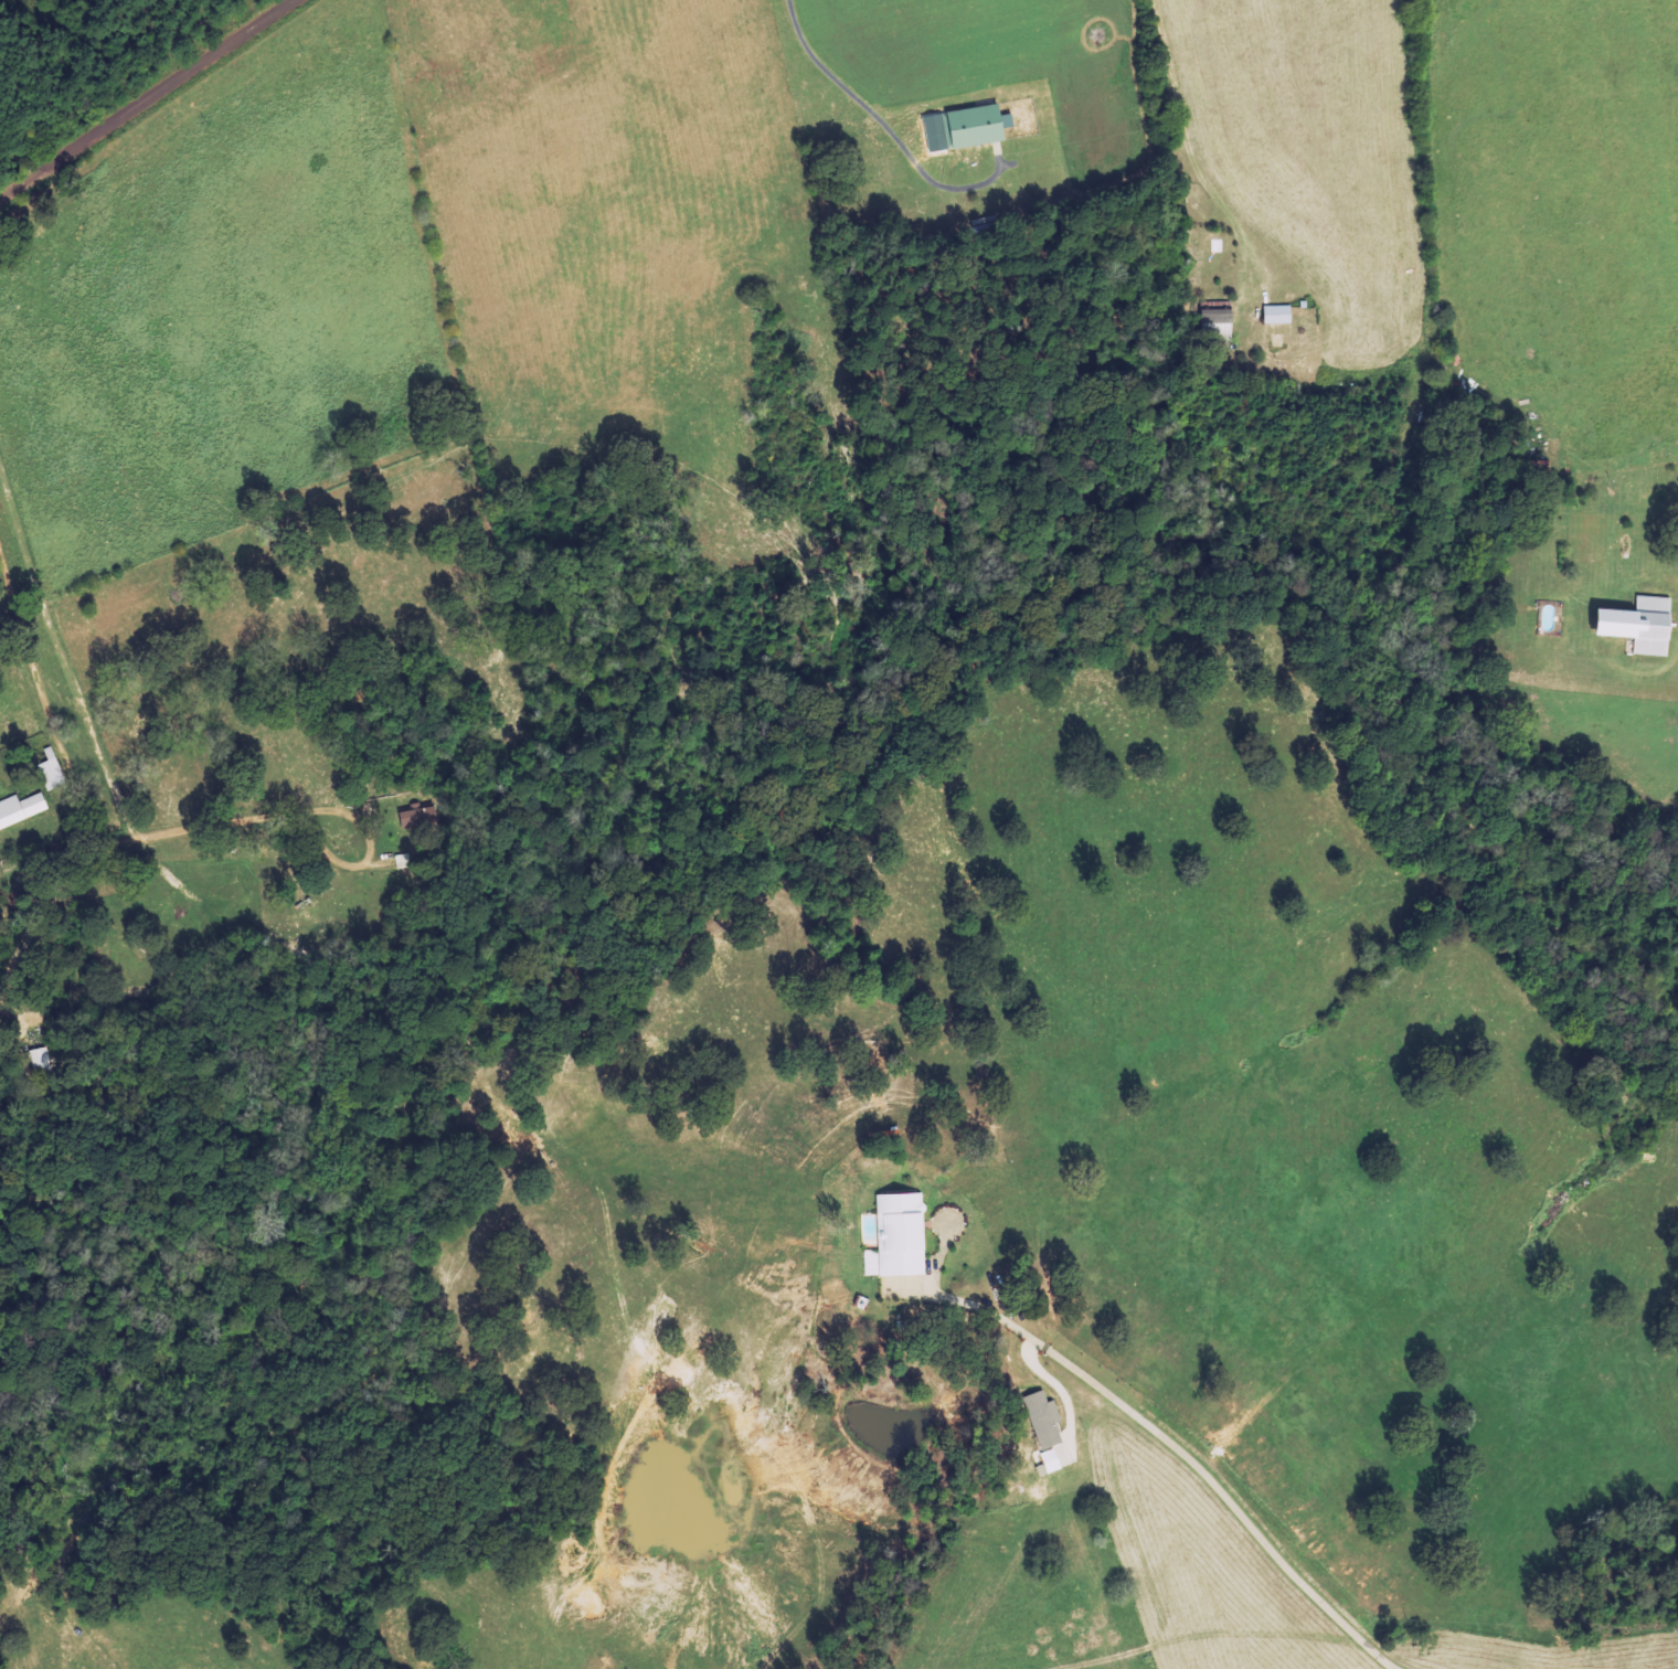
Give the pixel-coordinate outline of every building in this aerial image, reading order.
[(951,148),(1009,141),(1005,104),(946,111),(951,148)] [(1268,305),(1268,323),(1295,322),(1295,305),(1268,305)] [(1237,309),(1207,308),(1206,333),(1215,334),(1215,341),(1236,341),(1237,309)] [(1676,597),(1641,595),(1640,611),(1603,609),(1602,636),(1639,638),(1638,654),(1672,656),(1676,597)] [(50,791),(69,785),(57,746),(49,748),(53,760),(42,764),(50,791)] [(53,810),(46,792),(23,800),(21,795),(0,803),(0,829),(53,810)] [(404,814),(407,827),(440,818),(437,805),(404,814)] [(880,1191),(881,1248),(868,1248),(868,1273),(928,1273),(928,1191),(880,1191)] [(1058,1398),(1051,1400),(1048,1388),(1027,1395),(1044,1448),(1067,1441),(1060,1421),(1065,1419),(1058,1398)] [(1047,1465),(1048,1465),(1049,1472),(1065,1468),(1059,1447),(1044,1451),(1047,1465)]
